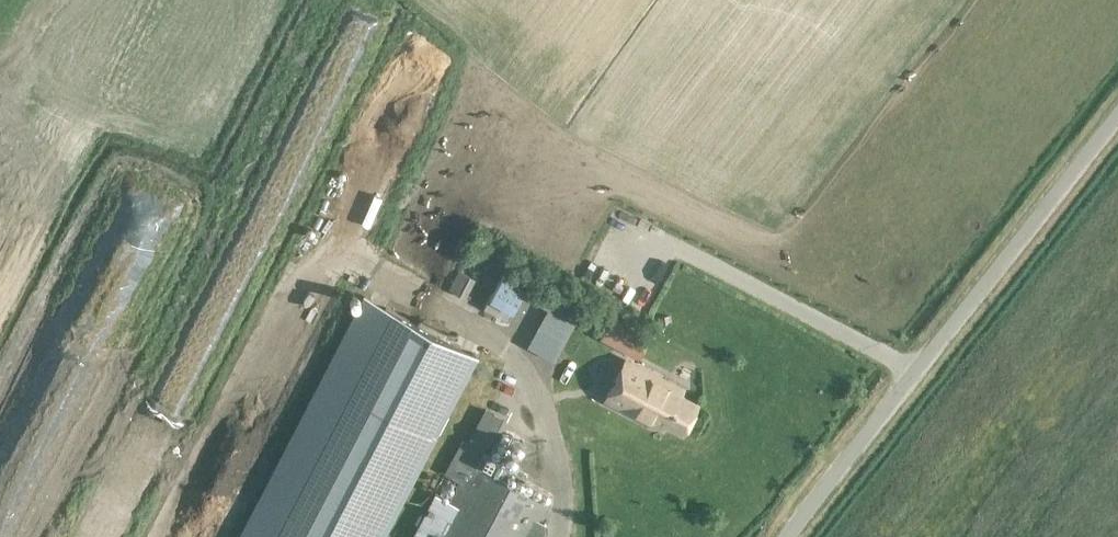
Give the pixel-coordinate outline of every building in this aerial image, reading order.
[(458,269),(448,289),(464,297),(474,278),(458,269)] [(363,295),(238,536),(404,536),(494,363),(363,295)] [(624,359),(604,398),(650,422),(653,416),(681,430),(695,403),(678,394),(681,388),(624,359)] [(429,536),(527,536),(546,501),(468,461),(429,536)]
